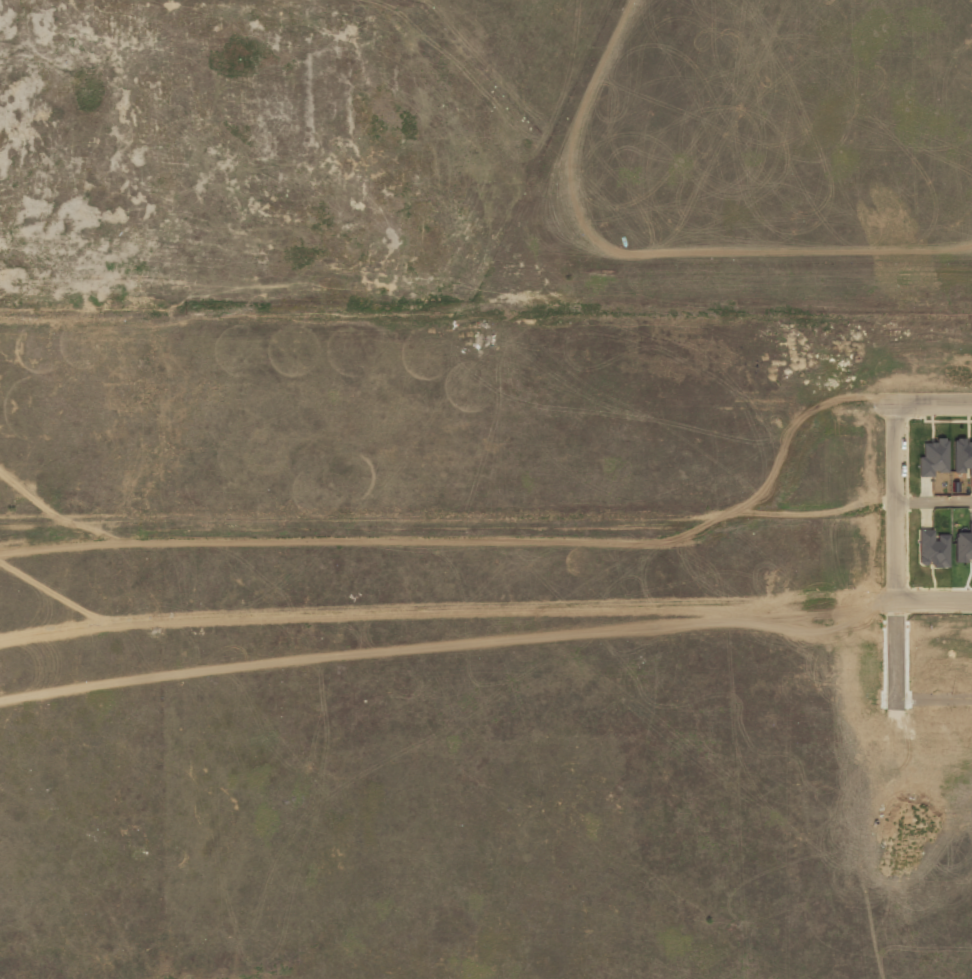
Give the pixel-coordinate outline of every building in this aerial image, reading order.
[(946,439),(935,439),(935,443),(922,443),(922,456),(917,457),(918,477),(933,476),(933,473),(947,473),(946,439)] [(964,444),(964,439),(952,439),(952,473),(966,473),(966,476),(971,476),(971,443),(964,444)] [(968,563),(968,568),(971,568),(971,523),(968,523),(967,533),(954,532),(953,563),(968,563)] [(948,568),(947,535),(934,535),(933,530),(917,530),(918,565),(931,564),(931,568),(948,568)]
